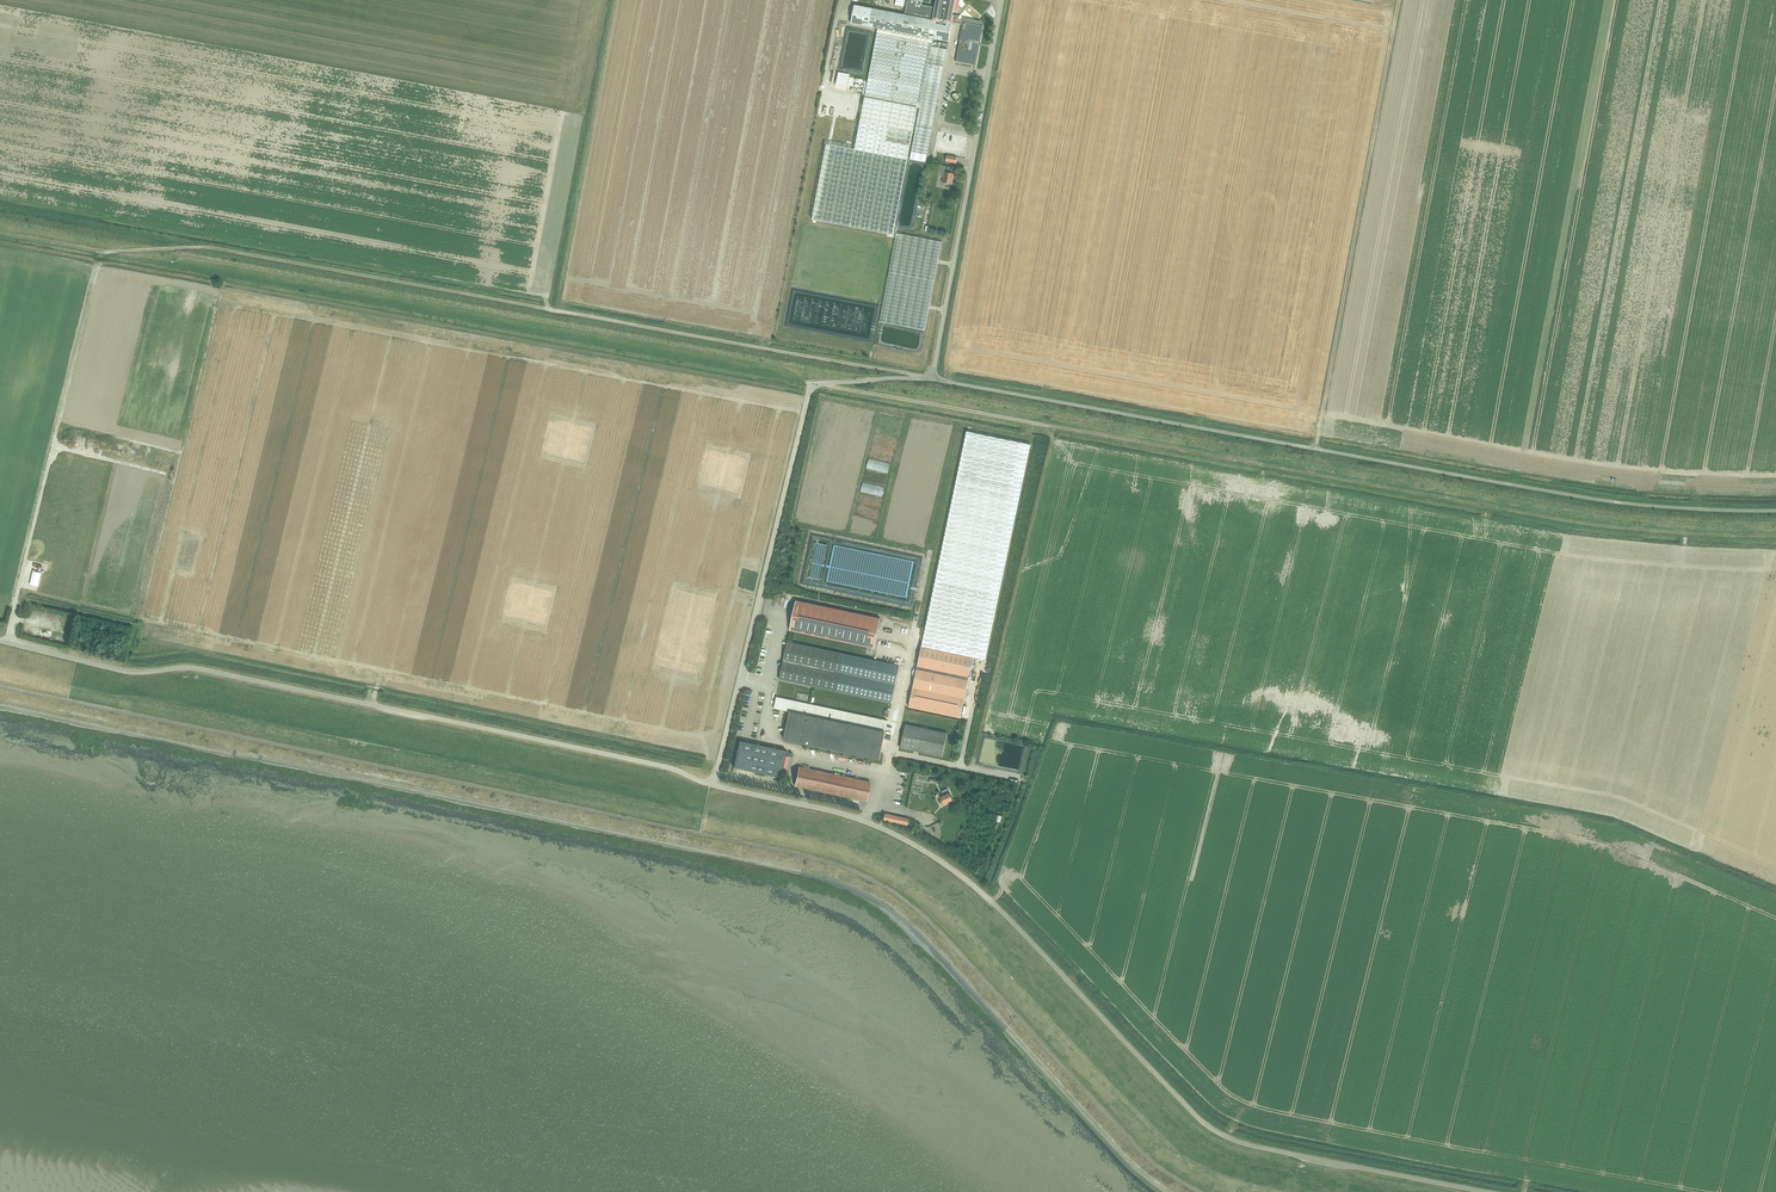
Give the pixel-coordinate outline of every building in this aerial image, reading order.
[(812,220),(813,220),(817,221),(887,234),(890,235),(893,235),(907,160),(912,131),(917,108),(920,108),(910,159),(925,162),(947,50),(931,47),(933,39),(949,42),(952,24),(951,24),(951,22),(963,24),(956,62),(976,66),(983,26),(984,22),(964,18),(963,22),(956,20),(961,15),(960,15),(959,16),(958,18),(955,16),(953,15),(955,0),(936,0),(935,8),(921,5),(922,0),(896,0),(895,5),(903,7),(904,5),(906,6),(906,3),(907,3),(905,15),(872,9),(854,5),(851,23),(869,27),(878,29),(866,93),(864,99),(860,121),(860,122),(855,150),(826,144),(812,220)] [(845,86),(848,74),(836,72),(834,84),(845,86)] [(952,185),(954,174),(950,173),(952,167),(941,165),(940,172),(942,173),(941,176),(944,177),(943,183),(952,185)] [(925,330),(941,242),(896,233),(879,322),(925,330)] [(966,432),(921,647),(973,657),(985,660),(1030,445),(966,432)] [(141,450),(131,451),(132,458),(142,457),(141,450)] [(888,462),(866,457),(864,467),(885,473),(888,462)] [(879,496),(881,486),(861,481),(858,491),(879,496)] [(790,630),(874,648),(880,619),(796,601),(790,630)] [(835,691),(891,703),(899,666),(789,642),(780,679),(835,691)] [(973,657),(921,647),(909,707),(960,718),(973,657)] [(888,721),(788,700),(776,697),(774,708),(790,712),(784,740),(879,760),(888,721)] [(900,748),(942,757),(947,733),(905,724),(900,748)] [(781,778),(787,751),(739,741),(734,768),(781,778)] [(866,801),(870,783),(799,767),(795,786),(866,801)] [(941,806),(953,800),(949,793),(947,789),(941,791),(944,796),(941,797),(942,800),(939,802),(941,806)] [(908,825),(909,819),(884,813),(883,820),(908,825)]
